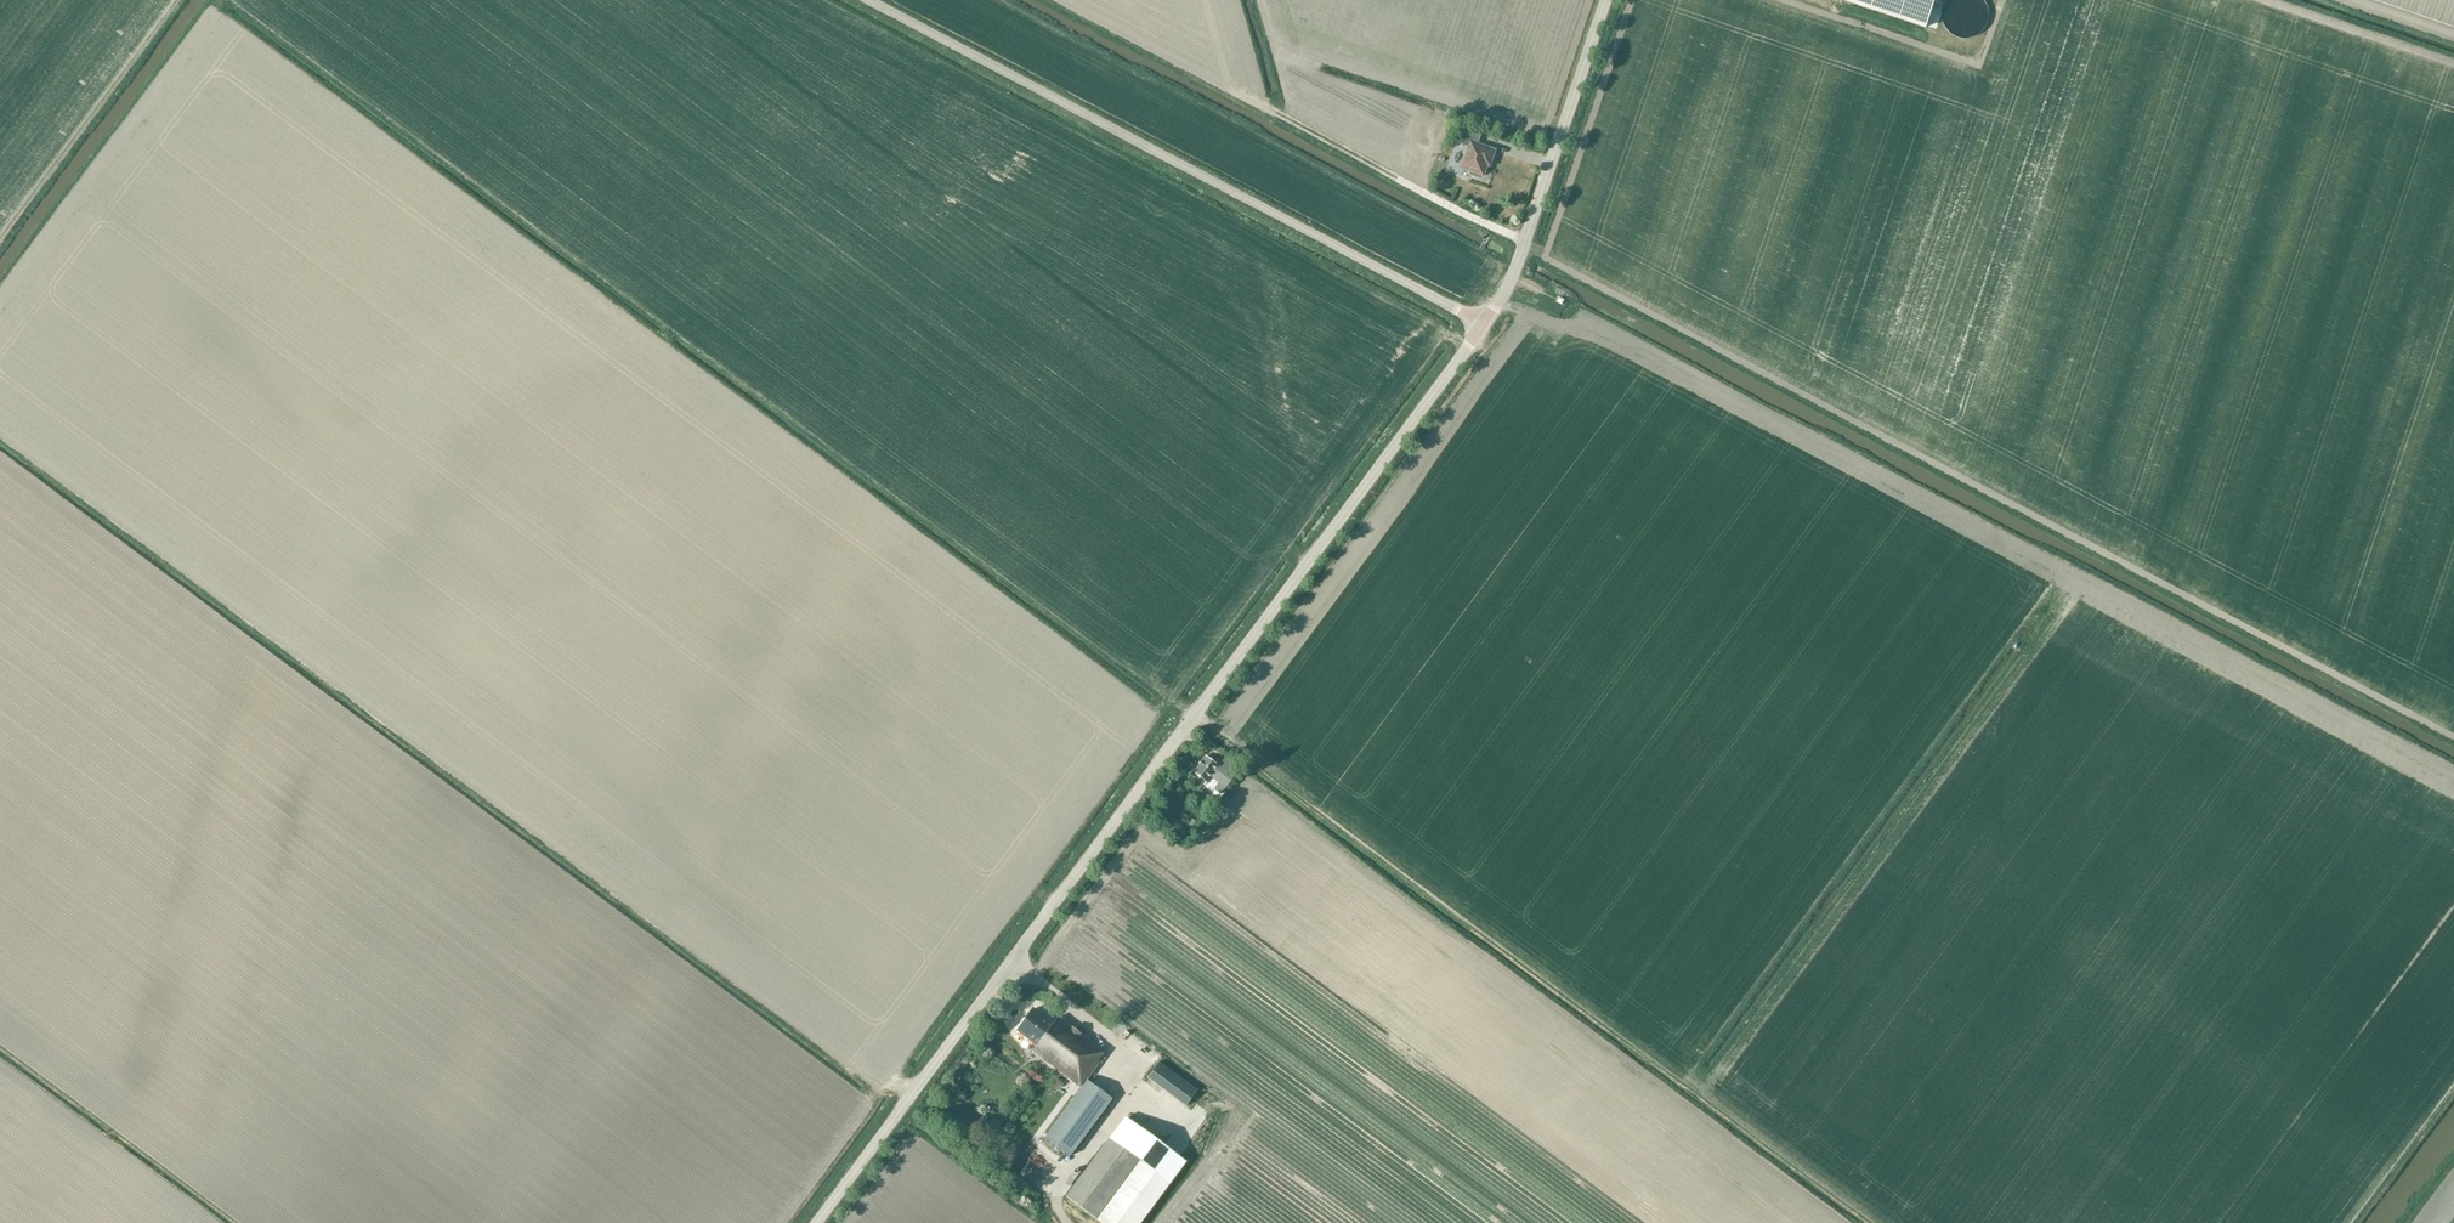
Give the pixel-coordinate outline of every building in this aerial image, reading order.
[(1926,28),(1936,0),(1844,0),(1926,28)] [(1478,145),(1481,137),(1463,131),(1459,143),(1469,147),(1462,168),(1472,172),(1471,175),(1480,178),(1481,175),(1484,176),(1487,165),(1490,166),(1495,151),(1478,145)] [(1222,756),(1215,765),(1201,756),(1190,772),(1207,783),(1211,778),(1218,783),(1214,788),(1221,793),(1225,789),(1238,771),(1232,766),(1234,765),(1222,756)] [(1151,814),(1147,819),(1152,822),(1156,817),(1151,814)] [(1192,819),(1187,826),(1191,829),(1196,822),(1192,819)] [(1178,826),(1172,835),(1184,843),(1190,835),(1178,826)] [(1058,1017),(1053,1023),(1034,1010),(1017,1032),(1036,1046),(1031,1053),(1078,1087),(1087,1077),(1088,1078),(1099,1064),(1098,1063),(1104,1054),(1104,1052),(1058,1017)] [(1198,1090),(1159,1062),(1147,1078),(1185,1107),(1198,1090)] [(1069,1157),(1112,1100),(1087,1081),(1044,1139),(1069,1157)] [(965,1090),(960,1089),(958,1093),(960,1097),(964,1098),(967,1094),(965,1090)] [(1136,1126),(1121,1146),(1170,1182),(1185,1163),(1136,1126)] [(1157,1174),(1109,1138),(1065,1197),(1101,1222),(1140,1222),(1169,1183),(1157,1174)] [(1032,1151),(1016,1169),(1026,1178),(1042,1160),(1032,1151)]
